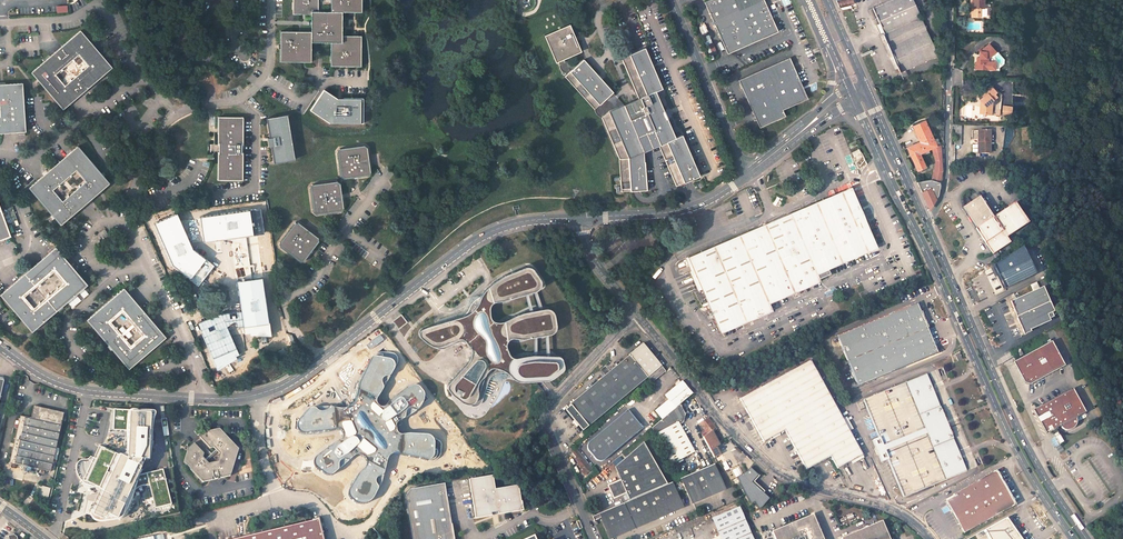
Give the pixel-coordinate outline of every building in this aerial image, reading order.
[(290,17),(308,17),(308,33),(278,33),(278,64),(309,64),(309,44),(328,43),(328,67),(360,66),(359,36),(339,37),(339,13),(359,13),(359,0),(328,0),(328,12),(316,12),(315,0),(290,0),(290,17)] [(729,54),(780,32),(766,0),(712,0),(706,3),(729,54)] [(873,9),(902,77),(939,61),(913,0),(893,0),(873,9)] [(983,0),(970,0),(970,3),(972,3),(972,13),(980,13),(980,7),(983,7),(983,0)] [(617,157),(619,190),(644,189),(642,151),(659,144),(675,184),(698,174),(682,135),(674,138),(654,90),(661,87),(643,46),(620,56),(638,97),(622,104),(582,61),(573,69),(565,60),(577,52),(561,26),(537,41),(553,67),(556,65),(561,72),(565,76),(563,79),(601,120),(617,157)] [(84,30),(34,73),(66,110),(115,67),(84,30)] [(988,58),(995,52),(989,44),(981,52),(980,52),(979,58),(977,58),(977,63),(979,63),(979,69),(988,69),(988,58)] [(792,59),(741,81),(762,129),(787,118),(785,111),(810,100),(792,59)] [(28,133),(26,84),(0,85),(0,135),(28,133)] [(992,115),(1000,115),(1002,98),(997,97),(995,94),(996,93),(992,87),(982,95),(984,97),(980,100),(984,105),(981,107),(980,111),(980,114),(980,117),(981,118),(983,118),(984,117),(984,114),(992,115)] [(363,122),(364,99),(337,98),(323,89),(309,110),(328,122),(363,122)] [(1012,107),(1004,106),(1003,114),(1012,114),(1012,107)] [(286,112),(267,117),(274,161),(295,157),(286,112)] [(219,117),(219,179),(243,180),(243,117),(219,117)] [(915,131),(922,148),(909,153),(918,175),(927,171),(921,158),(933,153),(941,149),(939,143),(935,144),(927,127),(915,131)] [(990,131),(973,130),(972,153),(990,154),(990,131)] [(341,148),(338,151),(341,175),(346,179),(368,175),(372,171),(368,148),(363,144),(341,148)] [(28,187),(60,225),(109,184),(77,146),(28,187)] [(859,148),(851,152),(854,157),(861,154),(859,148)] [(941,149),(933,153),(937,163),(934,188),(940,188),(942,179),(942,153),(941,149)] [(345,207),(342,184),(337,180),(314,184),(311,187),(314,212),(319,215),(341,211),(345,207)] [(850,188),(687,256),(702,290),(695,293),(699,303),(706,300),(720,333),(772,311),(768,302),(821,280),(817,271),(875,247),(850,188)] [(934,188),(932,195),(921,197),(929,216),(938,203),(939,200),(939,198),(940,188),(934,188)] [(962,210),(975,230),(992,219),(978,198),(970,204),(966,198),(962,200),(962,210)] [(975,230),(993,257),(1010,245),(1006,240),(1028,225),(1015,205),(992,219),(975,230)] [(10,235),(0,207),(0,239),(10,235)] [(200,217),(203,242),(264,234),(261,209),(200,217)] [(159,221),(154,223),(173,266),(198,286),(214,266),(193,250),(177,213),(173,214),(172,213),(158,219),(159,221)] [(280,243),(281,247),(300,261),(307,260),(319,243),(320,238),(299,223),(294,223),(280,243)] [(104,228),(96,233),(99,237),(106,231),(104,228)] [(1036,274),(1022,246),(993,266),(1004,289),(1036,274)] [(31,331),(87,285),(56,247),(0,293),(0,294),(31,331)] [(457,316),(420,329),(419,332),(420,335),(429,341),(433,343),(439,343),(453,337),(462,336),(466,341),(469,347),(469,354),(465,361),(455,375),(452,380),(450,382),(447,385),(447,387),(447,389),(453,395),(461,401),(468,405),(475,406),(478,405),(482,401),(485,393),(489,378),(492,375),(496,373),(503,373),(508,373),(514,378),(546,376),(550,375),(557,369),(560,365),(561,363),(560,357),(558,353),(556,352),(543,351),(527,352),(511,355),(507,352),(506,349),(504,342),(504,338),(506,335),(515,334),(528,333),(540,332),(547,331),(550,329),(553,326),(554,321),(553,315),(551,309),(547,306),(543,305),(530,308),(520,310),(511,314),(505,317),(499,319),(495,319),(491,318),(489,317),(487,313),(487,308),(487,302),(490,299),(498,297),(534,286),(536,284),(538,281),(538,279),(532,268),(527,264),(502,273),(486,285),(479,294),(473,306),(467,312),(457,316)] [(238,282),(242,312),(245,334),(245,335),(250,334),(250,336),(272,337),(270,323),(269,323),(263,279),(238,282)] [(86,319),(128,370),(166,337),(124,288),(86,319)] [(1042,288),(1037,290),(1043,305),(1049,303),(1042,288)] [(1037,290),(1011,301),(1017,316),(1037,308),(1043,305),(1037,290)] [(917,303),(837,336),(847,360),(847,361),(927,328),(917,303)] [(1043,305),(1037,308),(1044,324),(1056,319),(1049,303),(1043,305)] [(1037,308),(1017,316),(1025,334),(1031,331),(1031,330),(1044,324),(1037,308)] [(203,334),(202,335),(217,372),(238,360),(236,357),(239,355),(239,354),(231,336),(245,334),(242,312),(222,315),(199,324),(203,334)] [(400,314),(391,320),(397,328),(406,322),(400,314)] [(927,328),(847,361),(858,386),(937,353),(927,328)] [(1028,383),(1064,366),(1053,342),(1014,360),(1023,382),(1028,383)] [(567,408),(562,412),(579,433),(643,379),(647,385),(662,373),(638,344),(624,355),(625,357),(566,406),(567,408)] [(810,360),(740,399),(763,442),(785,430),(806,470),(831,456),(837,468),(862,455),(810,360)] [(927,373),(862,399),(877,436),(875,437),(876,440),(875,438),(871,440),(874,447),(877,446),(880,455),(878,456),(881,462),(881,461),(880,459),(884,457),(885,459),(887,459),(903,497),(967,470),(927,373)] [(665,400),(651,411),(658,420),(676,406),(689,396),(679,382),(661,395),(665,400)] [(1076,428),(1077,426),(1078,425),(1078,424),(1078,422),(1077,419),(1087,414),(1074,390),(1036,412),(1049,435),(1065,426),(1065,428),(1067,429),(1070,430),(1071,430),(1072,430),(1074,429),(1075,429),(1076,428)] [(135,469),(152,417),(117,406),(110,428),(124,432),(117,454),(95,447),(83,483),(94,486),(88,504),(81,501),(80,503),(77,502),(75,507),(87,511),(85,517),(98,521),(100,516),(111,520),(112,516),(119,518),(130,484),(131,484),(136,469),(135,469)] [(647,428),(666,464),(689,452),(675,427),(680,424),(680,421),(681,420),(681,418),(680,414),(680,412),(679,410),(677,407),(676,406),(658,420),(647,428)] [(18,417),(7,463),(49,473),(62,414),(33,408),(30,420),(18,417)] [(600,460),(638,429),(624,411),(586,444),(585,444),(585,445),(584,447),(584,448),(585,449),(593,460),(595,461),(597,461),(599,461),(600,460)] [(704,440),(714,458),(720,454),(716,446),(718,445),(711,432),(712,432),(716,429),(709,420),(702,427),(707,438),(704,440)] [(189,446),(189,447),(185,460),(204,481),(212,479),(212,476),(214,475),(214,477),(214,478),(215,478),(216,478),(217,478),(218,478),(218,477),(219,477),(219,474),(220,474),(223,476),(230,475),(239,447),(220,427),(206,430),(201,435),(211,446),(215,445),(220,451),(218,459),(210,461),(204,455),(205,452),(194,441),(189,446)] [(1053,438),(1049,441),(1054,448),(1063,441),(1058,435),(1053,438)] [(66,436),(64,451),(74,452),(76,437),(66,436)] [(661,485),(641,441),(613,466),(619,480),(606,486),(612,498),(625,492),(628,500),(661,485)] [(577,471),(581,475),(590,469),(574,449),(569,452),(574,458),(572,459),(576,464),(575,465),(579,470),(577,471)] [(742,473),(731,452),(724,456),(731,469),(732,469),(737,478),(742,475),(742,473)] [(681,478),(691,502),(718,491),(716,488),(723,486),(713,464),(681,478)] [(757,474),(749,468),(742,475),(737,478),(750,503),(753,501),(758,508),(769,498),(751,481),(757,474)] [(736,480),(730,470),(726,472),(732,482),(736,480)] [(954,497),(971,529),(1014,505),(1004,485),(999,484),(1000,479),(995,470),(953,494),(954,497)] [(152,508),(169,505),(162,471),(145,475),(152,508)] [(491,475),(465,479),(472,518),(489,515),(488,512),(495,511),(495,514),(520,509),(516,484),(493,488),(491,475)] [(671,482),(599,516),(601,520),(609,538),(612,538),(616,537),(615,535),(626,529),(627,532),(640,526),(639,523),(650,518),(651,521),(664,515),(663,512),(674,507),(675,509),(682,507),(671,482)] [(406,490),(402,496),(411,538),(452,538),(449,524),(447,524),(443,505),(445,505),(441,484),(406,490)] [(47,499),(48,487),(38,486),(37,498),(47,499)] [(946,501),(963,533),(971,529),(954,497),(946,501)] [(738,507),(713,518),(722,538),(752,538),(738,507)] [(770,532),(773,538),(822,538),(812,514),(770,532)] [(983,530),(988,538),(1021,538),(1006,518),(983,530)] [(318,519),(229,538),(323,538),(318,519)] [(840,538),(889,538),(881,520),(840,538)]
